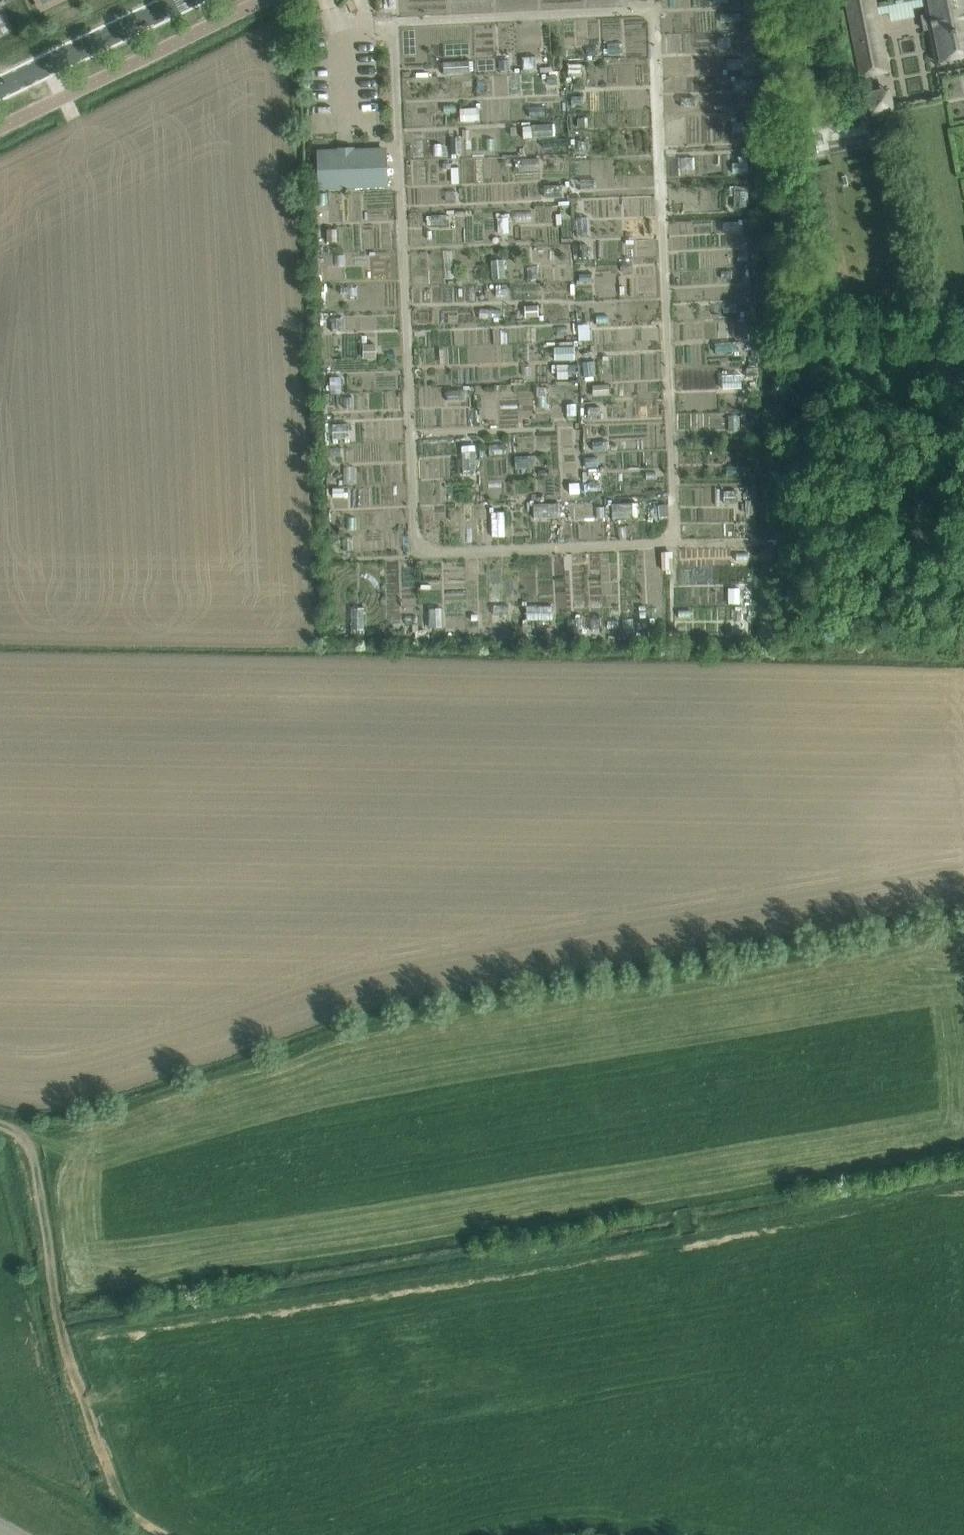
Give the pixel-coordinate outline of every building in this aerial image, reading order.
[(376,11),(390,12),(390,0),(376,0),(376,11)] [(874,0),(846,0),(860,76),(888,71),(874,0)] [(963,56),(963,0),(923,0),(926,14),(921,15),(924,30),(929,29),(935,62),(963,56)] [(863,92),(868,116),(892,110),(886,87),(863,92)] [(383,185),(381,148),(354,149),(354,147),(338,148),(338,149),(325,150),(326,188),(383,185)] [(331,397),(331,422),(347,422),(346,396),(331,397)]
